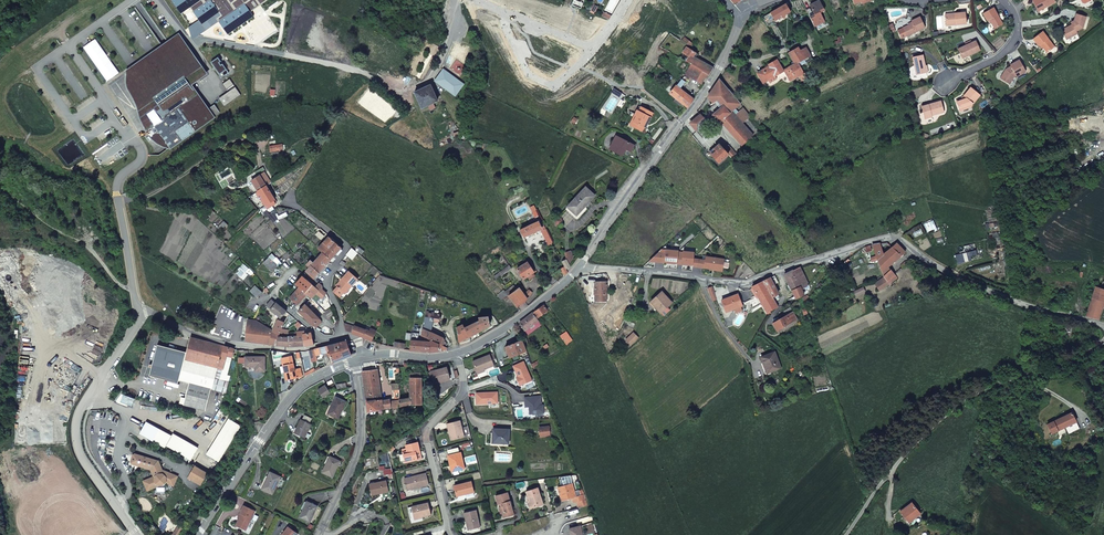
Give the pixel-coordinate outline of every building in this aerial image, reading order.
[(189,28),(194,40),(200,35),(218,22),(228,35),(253,16),(250,12),(267,0),(171,0),(182,14),(189,8),(199,20),(189,28)] [(1032,0),(1037,10),(1045,5),(1046,7),(1055,2),(1054,0),(1033,0),(1032,0)] [(811,8),(806,10),(808,14),(814,26),(824,21),(820,13),(824,10),(819,1),(810,5),(811,8)] [(767,26),(781,18),(785,19),(786,15),(790,12),(786,5),(786,4),(763,18),(767,26)] [(989,19),(991,23),(995,29),(1003,24),(993,7),(983,13),(987,21),(988,20),(989,19)] [(956,15),(945,16),(946,26),(966,24),(965,12),(956,13),(956,15)] [(1074,22),(1071,23),(1072,25),(1061,30),(1066,39),(1077,33),(1076,31),(1083,28),(1086,17),(1076,14),(1074,21),(1074,22)] [(902,39),(925,27),(920,17),(911,21),(912,23),(897,30),(902,39)] [(1040,44),(1043,47),(1047,52),(1054,47),(1042,31),(1033,39),(1038,46),(1039,45),(1040,44)] [(171,148),(221,113),(216,105),(209,109),(199,95),(197,97),(189,85),(207,72),(180,35),(166,45),(128,71),(135,84),(140,96),(136,97),(139,110),(142,109),(142,113),(143,116),(145,120),(147,123),(145,125),(154,138),(159,135),(166,141),(171,148)] [(704,55),(707,50),(708,48),(710,45),(711,41),(709,40),(707,43),(706,43),(701,52),(703,53),(703,54),(704,55)] [(962,58),(980,50),(975,41),(958,49),(962,58)] [(713,68),(712,67),(693,56),(695,53),(686,47),(682,52),(688,56),(685,61),(691,65),(707,74),(708,75),(713,68)] [(798,47),(788,53),(794,64),(797,62),(798,63),(805,59),(800,51),(798,47)] [(806,47),(800,51),(805,59),(811,55),(806,47)] [(912,57),(916,75),(927,72),(923,55),(912,57)] [(211,62),(222,78),(229,73),(223,64),(222,65),(220,63),(222,61),(219,57),(211,62)] [(783,71),(776,60),(769,65),(770,66),(766,68),(757,73),(763,83),(783,71)] [(1008,71),(1006,69),(1000,78),(1009,84),(1013,77),(1016,76),(1017,77),(1026,72),(1019,60),(1010,65),(1011,66),(1009,68),(1010,70),(1008,71)] [(797,62),(794,64),(788,68),(795,79),(799,76),(802,81),(807,78),(805,73),(803,73),(798,63),(797,62)] [(659,65),(655,69),(656,70),(659,67),(667,75),(666,76),(669,79),(672,77),(659,65)] [(707,74),(691,65),(685,75),(681,79),(685,82),(687,79),(689,80),(690,77),(702,84),(707,74)] [(784,70),(790,82),(795,79),(788,68),(784,70)] [(464,84),(447,71),(444,69),(436,81),(438,83),(456,95),(464,84)] [(681,79),(676,86),(680,89),(685,82),(681,79)] [(735,109),(740,104),(728,89),(720,79),(708,97),(713,103),(717,99),(723,106),(713,115),(719,122),(720,121),(741,145),(753,135),(742,124),(751,116),(743,108),(738,112),(735,109)] [(438,101),(431,85),(415,92),(422,108),(438,101)] [(681,103),(687,108),(693,99),(680,89),(676,86),(675,85),(669,93),(675,98),(681,103)] [(965,97),(964,99),(963,98),(956,101),(960,110),(971,105),(973,103),(980,95),(970,87),(964,96),(965,97)] [(944,112),(941,101),(921,106),(925,117),(944,112)] [(645,127),(650,116),(652,112),(639,106),(635,115),(636,116),(633,121),(636,123),(634,127),(641,130),(643,126),(645,127)] [(698,131),(708,122),(701,114),(691,123),(698,131)] [(626,149),(631,151),(634,146),(634,145),(616,136),(610,149),(623,155),(626,149)] [(711,155),(713,157),(718,163),(728,154),(724,149),(719,144),(709,152),(710,153),(710,154),(711,154),(711,155)] [(728,154),(731,158),(736,153),(729,145),(724,149),(728,154)] [(258,191),(267,186),(258,172),(249,177),(258,191)] [(275,200),(267,186),(258,191),(259,193),(262,198),(260,199),(265,206),(266,208),(267,209),(275,204),(275,203),(274,201),(275,200)] [(585,187),(567,207),(576,215),(595,196),(585,187)] [(519,230),(523,238),(541,230),(548,245),(553,243),(542,222),(539,223),(538,221),(519,230)] [(337,242),(332,238),(331,239),(329,237),(323,242),(336,254),(341,248),(336,243),(337,242)] [(336,254),(323,242),(318,249),(321,252),(330,260),(336,254)] [(888,267),(906,252),(896,243),(892,247),(888,243),(873,245),(884,276),(891,269),(888,267)] [(355,257),(358,253),(352,248),(349,252),(355,257)] [(650,261),(693,265),(693,259),(693,258),(694,253),(683,252),(683,255),(678,255),(679,251),(666,250),(665,254),(658,253),(650,261)] [(321,254),(317,258),(325,266),(330,260),(321,252),(320,253),(321,254)] [(269,257),(263,263),(272,271),(277,266),(269,257)] [(693,265),(692,267),(722,271),(722,268),(723,262),(723,260),(705,257),(705,261),(693,259),(693,265)] [(325,266),(317,258),(313,263),(311,260),(306,266),(309,268),(305,272),(314,279),(325,266)] [(567,259),(562,261),(565,266),(566,269),(570,267),(569,265),(567,259)] [(524,279),(528,277),(533,273),(534,273),(527,262),(517,269),(524,279)] [(253,273),(243,264),(240,267),(242,269),(237,274),(241,277),(245,272),(250,276),(253,273)] [(496,279),(511,268),(509,265),(494,276),(496,279)] [(809,286),(800,268),(784,275),(796,299),(804,295),(802,290),(809,286)] [(894,274),(891,269),(884,276),(884,278),(887,281),(894,274)] [(351,286),(357,278),(348,271),(336,285),(337,286),(333,291),(340,297),(344,292),(350,285),(351,286)] [(898,278),(894,274),(887,281),(890,285),(898,278)] [(302,276),(295,283),(300,287),(307,294),(312,298),(316,292),(323,298),(327,293),(322,290),(322,286),(318,283),(315,287),(302,276)] [(777,281),(775,277),(763,282),(772,297),(778,294),(774,285),(773,284),(777,281)] [(890,285),(887,281),(884,278),(875,284),(880,291),(890,285)] [(606,282),(595,282),(595,301),(607,301),(606,282)] [(763,282),(752,288),(768,315),(771,313),(770,311),(778,307),(772,297),(763,282)] [(250,291),(257,297),(261,292),(255,286),(250,291)] [(514,286),(505,292),(508,295),(517,307),(528,300),(533,293),(529,290),(525,295),(518,286),(515,288),(514,286)] [(307,294),(300,287),(290,297),(298,304),(307,294)] [(718,300),(713,287),(709,289),(714,301),(718,300)] [(1096,287),(1086,316),(1098,320),(1103,306),(1103,290),(1096,287)] [(505,292),(504,290),(498,295),(502,299),(508,295),(505,292)] [(671,302),(662,292),(651,302),(660,313),(671,302)] [(738,295),(722,301),(727,313),(735,310),(741,307),(743,307),(738,295)] [(805,304),(811,300),(808,296),(802,298),(805,304)] [(272,300),(267,306),(281,317),(286,311),(272,300)] [(305,304),(298,311),(313,326),(320,319),(305,304)] [(544,305),(534,312),(538,318),(547,311),(544,305)] [(777,331),(797,320),(792,312),(793,311),(790,307),(783,311),(786,316),(773,323),(777,331)] [(439,314),(426,311),(423,328),(431,331),(433,321),(438,322),(439,314)] [(533,313),(519,323),(525,330),(538,320),(533,313)] [(478,317),(478,322),(465,328),(463,325),(459,327),(461,330),(465,339),(469,337),(490,325),(489,316),(485,316),(478,317)] [(246,341),(255,320),(247,319),(245,341),(246,341)] [(277,319),(273,330),(272,331),(279,334),(281,330),(284,322),(277,319)] [(322,321),(320,319),(313,326),(316,328),(322,321)] [(273,330),(255,320),(246,341),(258,343),(259,341),(275,345),(275,340),(277,340),(278,336),(279,334),(272,331),(273,330)] [(542,325),(538,320),(525,330),(528,335),(542,325)] [(354,326),(344,323),(346,331),(352,333),(354,326)] [(352,333),(372,341),(375,333),(355,326),(354,326),(352,333)] [(465,339),(461,330),(459,327),(457,328),(457,332),(459,342),(465,339)] [(421,336),(429,339),(442,345),(444,337),(431,331),(423,328),(421,336)] [(314,344),(311,333),(305,334),(304,332),(297,332),(297,333),(294,333),(294,336),(298,336),(303,336),(304,346),(314,344)] [(419,333),(413,332),(412,340),(411,339),(410,350),(429,352),(431,352),(438,351),(438,348),(441,348),(440,351),(447,350),(448,348),(442,345),(429,339),(429,342),(418,340),(419,333)] [(573,340),(567,332),(563,334),(569,342),(573,340)] [(638,338),(633,332),(626,340),(631,345),(638,338)] [(560,336),(567,345),(569,342),(563,334),(560,336)] [(288,337),(285,337),(278,336),(277,340),(277,345),(288,346),(304,346),(303,336),(298,336),(294,336),(289,336),(288,337)] [(234,349),(191,337),(188,352),(180,381),(190,383),(186,398),(184,405),(206,411),(212,389),(213,390),(226,393),(229,382),(228,382),(230,376),(227,375),(232,356),(233,356),(234,349)] [(525,348),(522,339),(505,347),(510,358),(527,351),(525,348)] [(347,341),(315,349),(317,355),(318,359),(323,358),(325,355),(330,353),(333,363),(352,355),(347,341)] [(165,379),(175,349),(159,345),(150,375),(165,379)] [(180,381),(188,352),(175,349),(165,379),(179,383),(179,380),(180,381)] [(761,357),(767,373),(781,368),(774,352),(761,357)] [(492,360),(496,359),(494,353),(472,362),(477,373),(484,370),(494,365),(492,360)] [(296,369),(293,356),(283,359),(285,367),(286,366),(287,373),(289,373),(290,380),(304,376),(301,368),(296,369)] [(255,367),(255,371),(264,371),(264,357),(245,357),(245,367),(255,367)] [(542,358),(532,364),(534,368),(544,361),(542,358)] [(362,372),(378,370),(377,364),(377,361),(361,363),(362,372)] [(432,372),(435,384),(441,383),(441,381),(451,379),(448,368),(432,372)] [(366,402),(382,400),(378,370),(362,372),(366,402)] [(409,397),(399,399),(399,407),(410,405),(422,404),(421,372),(410,372),(410,388),(409,397)] [(395,398),(382,400),(383,409),(393,408),(399,407),(399,399),(399,389),(399,382),(395,382),(395,383),(391,384),(394,390),(395,390),(395,398)] [(326,395),(327,395),(330,393),(328,389),(325,386),(322,388),(326,395)] [(318,391),(323,398),(327,395),(326,395),(322,388),(318,391)] [(410,388),(399,389),(399,399),(409,397),(410,388)] [(336,397),(333,402),(328,414),(338,419),(346,402),(336,397)] [(382,400),(366,402),(368,412),(383,409),(382,400)] [(1050,437),(1067,428),(1074,425),(1070,415),(1047,428),(1050,437)] [(228,418),(206,454),(218,462),(241,426),(228,418)] [(301,419),(294,433),(299,435),(298,437),(300,438),(301,436),(305,438),(312,424),(301,419)] [(451,433),(453,441),(464,438),(460,422),(447,425),(449,433),(451,433)] [(550,435),(549,426),(539,427),(540,436),(550,435)] [(509,444),(509,430),(493,429),(493,443),(509,444)] [(406,463),(417,461),(415,453),(417,453),(420,452),(418,444),(406,446),(407,450),(408,453),(403,454),(406,463)] [(496,451),(495,461),(511,461),(511,453),(496,451)] [(453,466),(454,472),(465,470),(461,453),(449,456),(451,467),(453,466)] [(174,486),(178,476),(162,470),(159,461),(136,454),(133,455),(131,461),(133,464),(151,469),(154,477),(144,481),(148,491),(158,486),(159,485),(163,485),(166,482),(168,483),(169,484),(174,486)] [(340,461),(330,456),(322,472),(333,477),(340,461)] [(204,476),(194,469),(190,476),(200,482),(204,476)] [(281,477),(270,472),(262,490),(273,495),(281,477)] [(429,486),(426,474),(409,478),(411,490),(429,486)] [(386,480),(369,484),(371,495),(389,492),(386,480)] [(475,493),(472,482),(455,486),(457,497),(475,493)] [(586,500),(585,496),(577,498),(573,484),(560,488),(562,496),(561,496),(562,502),(573,499),(574,503),(586,500)] [(529,501),(532,508),(543,505),(538,488),(527,492),(529,501)] [(506,513),(508,517),(515,515),(508,493),(496,496),(499,505),(504,504),(504,506),(501,508),(502,514),(503,514),(506,513)] [(317,506),(307,502),(299,518),(310,523),(317,506)] [(411,508),(414,519),(430,515),(428,504),(411,508)] [(255,510),(244,505),(240,513),(242,513),(239,518),(237,522),(247,527),(255,510)] [(898,521),(901,528),(917,520),(918,521),(925,518),(921,510),(914,513),(911,506),(898,512),(901,520),(898,521)] [(469,522),(471,530),(481,528),(477,511),(465,514),(467,522),(469,522)] [(178,526),(172,534),(179,534),(183,529),(178,526)] [(298,534),(288,527),(282,534),(283,534),(297,534),(298,534)]
